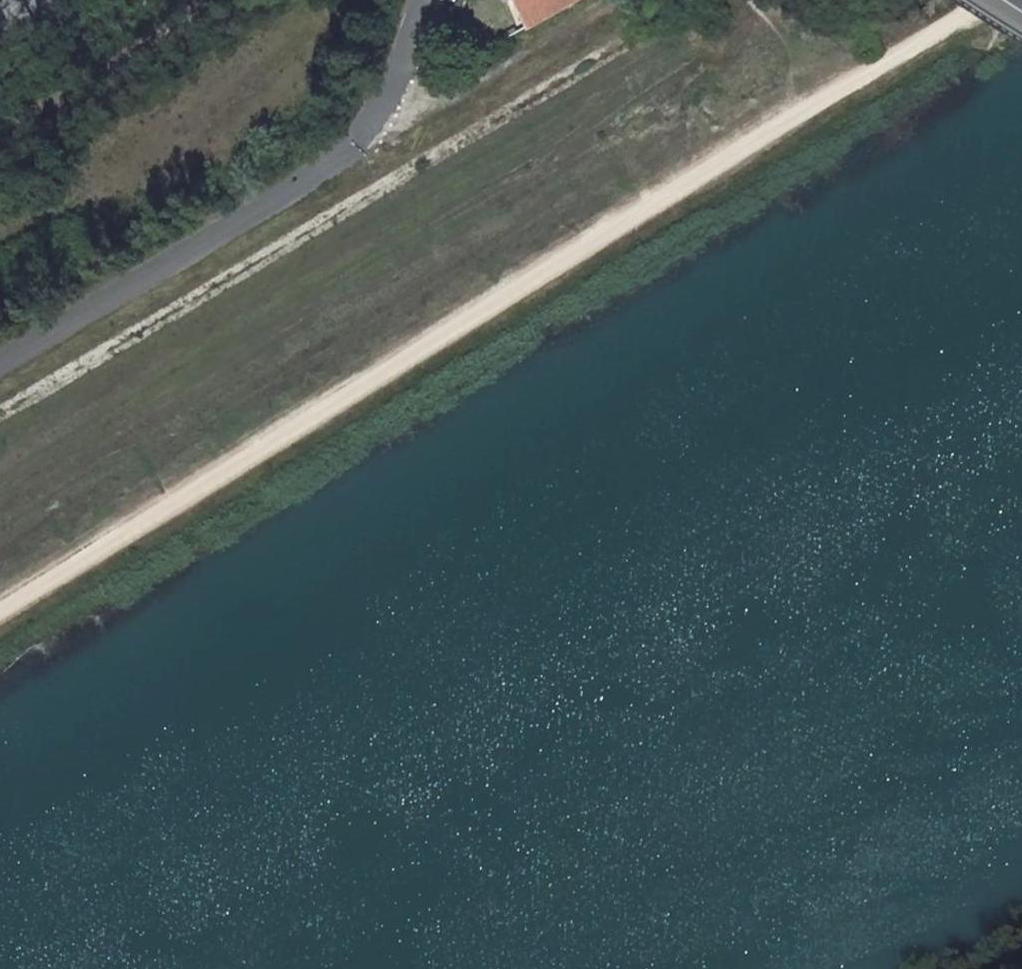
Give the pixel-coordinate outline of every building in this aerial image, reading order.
[(532,26),(585,0),(519,0),(532,26)]
